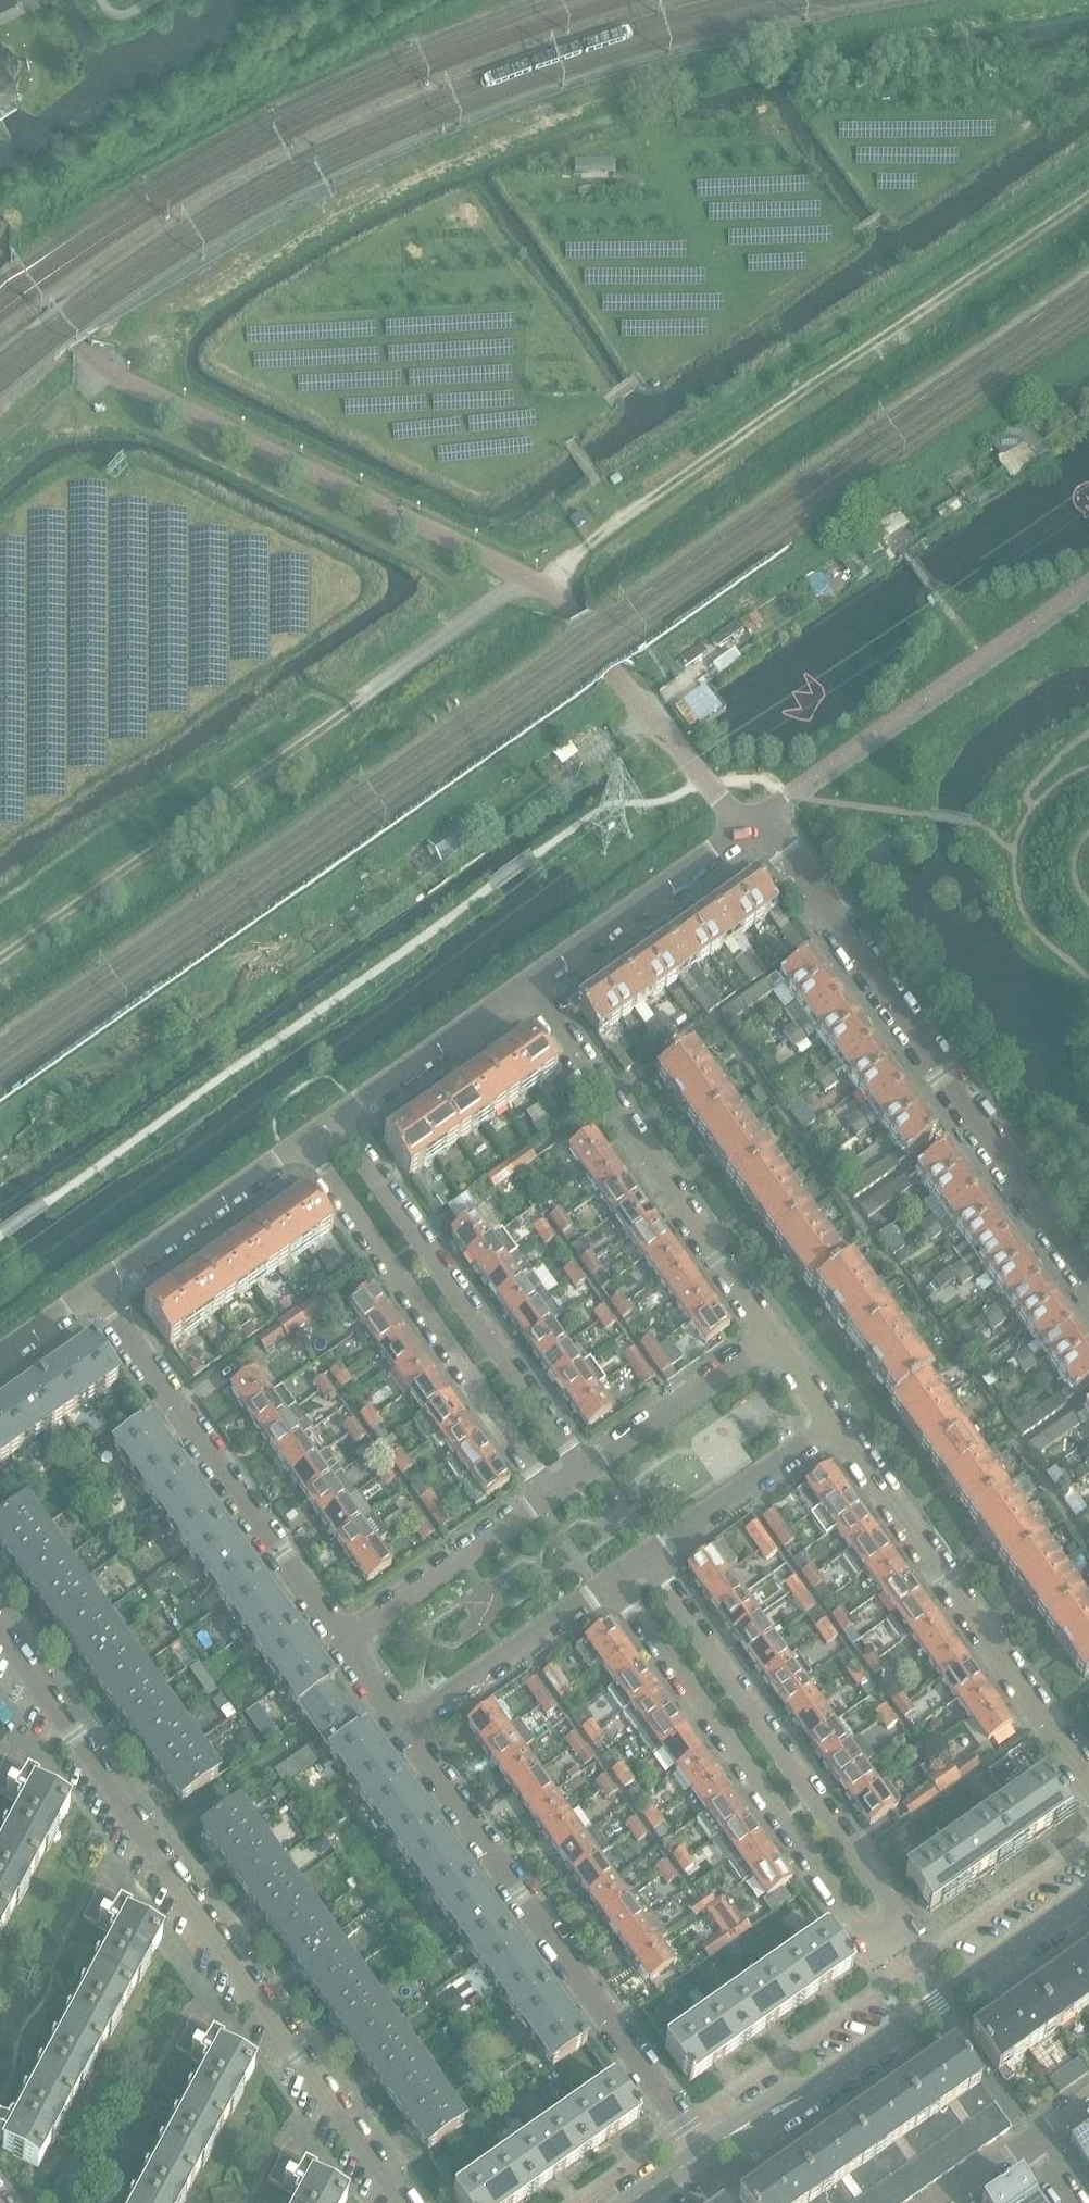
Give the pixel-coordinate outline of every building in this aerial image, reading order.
[(37,0),(0,0),(0,15),(24,4),(27,9),(39,3),(37,0)] [(18,63),(8,49),(0,47),(0,90),(1,90),(16,80),(18,63)] [(581,513),(570,520),(576,529),(587,521),(581,513)] [(764,881),(761,876),(758,872),(746,880),(750,885),(733,897),(754,926),(769,916),(780,931),(796,953),(804,947),(788,926),(787,926),(776,910),(777,910),(759,885),(764,881)] [(705,916),(688,928),(709,957),(709,958),(732,942),(742,956),(735,961),(751,984),(765,974),(739,937),(754,926),(733,897),(716,908),(713,904),(702,912),(705,916)] [(709,958),(709,957),(688,928),(678,935),(672,939),(669,935),(658,942),(661,947),(644,959),(664,988),(665,989),(680,978),(706,1016),(720,1005),(694,968),(709,958)] [(818,963),(814,957),(810,951),(800,958),(804,963),(780,980),(796,1003),(825,982),(813,966),(818,963)] [(665,989),(664,988),(644,959),(634,966),(627,971),(624,966),(615,973),(613,974),(617,979),(601,990),(621,1019),(636,1008),(663,1046),(670,1041),(654,1020),(643,1004),(665,989)] [(729,1025),(776,992),(769,981),(722,1014),(729,1025)] [(788,1041),(802,1031),(811,1025),(828,1048),(857,1027),(844,1010),(849,1007),(841,996),(836,999),(825,982),(796,1003),(804,1015),(796,1021),(798,1024),(783,1035),(788,1041)] [(598,1035),(621,1019),(601,990),(583,1002),(580,998),(569,1006),(575,1014),(580,1010),(598,1035)] [(670,1041),(677,1037),(661,1015),(654,1020),(670,1041)] [(868,1043),(858,1029),(857,1027),(828,1048),(838,1063),(815,1079),(818,1084),(834,1074),(842,1069),(859,1092),(888,1071),(876,1054),(880,1051),(873,1040),(868,1043)] [(807,1039),(802,1031),(788,1041),(793,1049),(807,1039)] [(505,1109),(554,1074),(529,1038),(508,1053),(507,1051),(501,1055),(502,1057),(480,1072),(505,1109)] [(625,1073),(633,1067),(617,1045),(609,1050),(625,1073)] [(719,1064),(708,1073),(691,1049),(656,1074),(695,1129),(730,1104),(714,1082),(726,1074),(719,1064)] [(771,1080),(782,1072),(772,1058),(762,1066),(771,1080)] [(899,1087),(889,1073),(888,1071),(859,1092),(890,1136),(919,1116),(912,1106),(907,1098),(912,1095),(911,1094),(904,1084),(899,1087)] [(458,1142),(505,1109),(480,1072),(460,1087),(459,1085),(453,1089),(454,1091),(433,1106),(458,1142)] [(824,1093),(839,1082),(834,1074),(818,1084),(824,1093)] [(800,1101),(789,1109),(796,1120),(808,1112),(800,1101)] [(769,1159),(749,1131),(730,1104),(695,1129),(734,1184),(769,1159)] [(410,1176),(458,1142),(433,1106),(412,1120),(411,1119),(405,1123),(406,1124),(384,1140),(410,1176)] [(562,1108),(551,1116),(557,1124),(568,1117),(562,1108)] [(850,1129),(864,1119),(860,1113),(846,1123),(850,1129)] [(533,1125),(540,1136),(554,1126),(547,1115),(533,1125)] [(930,1131),(920,1117),(919,1116),(890,1136),(901,1151),(848,1189),(855,1200),(899,1169),(897,1166),(934,1140),(935,1141),(936,1140),(936,1139),(941,1136),(935,1127),(930,1131)] [(870,1127),(865,1120),(864,1119),(850,1129),(856,1137),(870,1127)] [(608,1156),(601,1147),(592,1134),(566,1151),(576,1165),(568,1171),(575,1179),(582,1174),(608,1156)] [(954,1156),(950,1150),(949,1148),(943,1152),(944,1154),(916,1174),(932,1197),(962,1177),(949,1159),(954,1156)] [(515,1174),(535,1159),(528,1149),(507,1163),(511,1168),(515,1174)] [(623,1177),(616,1169),(608,1156),(582,1174),(598,1195),(623,1177)] [(836,1157),(827,1163),(834,1173),(843,1166),(836,1157)] [(796,1172),(785,1181),(769,1159),(734,1184),(772,1237),(807,1213),(791,1190),(803,1182),(796,1172)] [(515,1174),(511,1168),(507,1163),(486,1178),(494,1189),(515,1174)] [(638,1199),(625,1181),(623,1177),(598,1195),(613,1216),(638,1199)] [(973,1193),(963,1178),(962,1177),(932,1197),(948,1219),(939,1225),(925,1235),(930,1242),(953,1226),(964,1241),(993,1220),(981,1203),(985,1200),(979,1191),(978,1189),(973,1193)] [(914,1189),(907,1180),(906,1179),(862,1210),(869,1220),(914,1189)] [(277,1270),(330,1232),(305,1196),(281,1213),(280,1212),(274,1216),(275,1217),(251,1234),(277,1270)] [(446,1204),(440,1196),(431,1202),(438,1211),(446,1204)] [(653,1221),(647,1212),(638,1199),(613,1216),(628,1238),(653,1221)] [(556,1225),(566,1218),(560,1210),(550,1217),(556,1225)] [(466,1256),(490,1239),(497,1234),(482,1212),(451,1234),(466,1256)] [(847,1268),(827,1240),(807,1213),(772,1237),(812,1293),(847,1268)] [(571,1226),(566,1218),(556,1225),(561,1233),(571,1226)] [(925,1235),(939,1225),(934,1218),(920,1228),(925,1235)] [(1005,1237),(994,1222),(993,1220),(964,1241),(995,1285),(1024,1264),(1012,1248),(1017,1244),(1009,1234),(1005,1237)] [(539,1238),(549,1230),(543,1221),(532,1229),(539,1238)] [(668,1241),(655,1224),(653,1221),(628,1238),(643,1259),(668,1241)] [(544,1245),(555,1238),(549,1230),(539,1238),(544,1245)] [(223,1308),(277,1270),(251,1234),(228,1251),(227,1249),(221,1253),(222,1254),(197,1272),(223,1308)] [(573,1245),(579,1253),(588,1246),(582,1238),(573,1245)] [(482,1278),(505,1261),(490,1239),(466,1256),(482,1278)] [(683,1263),(677,1254),(668,1241),(643,1259),(658,1280),(683,1263)] [(585,1268),(596,1260),(590,1252),(580,1260),(585,1268)] [(344,1269),(333,1253),(320,1262),(332,1279),(344,1269)] [(496,1299),(532,1274),(517,1253),(505,1261),(482,1278),(496,1299)] [(602,1268),(596,1261),(596,1260),(585,1268),(591,1276),(602,1268)] [(698,1284),(685,1266),(683,1263),(658,1280),(673,1301),(698,1284)] [(965,1263),(951,1273),(956,1280),(962,1287),(976,1277),(965,1263)] [(1036,1281),(1025,1266),(1024,1264),(995,1285),(1005,1300),(982,1316),(987,1324),(1001,1314),(1010,1307),(1015,1315),(1026,1330),(1056,1309),(1044,1292),(1048,1289),(1040,1278),(1036,1281)] [(568,1280),(579,1273),(573,1265),(563,1272),(568,1280)] [(878,1281),(866,1290),(850,1266),(847,1268),(812,1293),(813,1294),(815,1292),(826,1307),(824,1308),(842,1333),(843,1332),(854,1347),(889,1322),(873,1300),(885,1291),(878,1281)] [(940,1291),(956,1280),(951,1273),(950,1271),(934,1282),(935,1283),(940,1290),(940,1291)] [(171,1345),(223,1308),(197,1272),(145,1309),(171,1345)] [(574,1288),(585,1281),(579,1273),(568,1280),(574,1288)] [(512,1320),(547,1295),(532,1274),(496,1299),(512,1320)] [(935,1283),(925,1290),(930,1297),(940,1290),(935,1283)] [(713,1306),(707,1297),(698,1284),(673,1301),(689,1323),(713,1306)] [(387,1313),(371,1291),(347,1307),(342,1311),(341,1316),(347,1324),(353,1324),(357,1322),(363,1330),(387,1313)] [(526,1341),(550,1324),(562,1316),(547,1295),(512,1320),(526,1341)] [(616,1311),(626,1303),(620,1295),(610,1302),(616,1311)] [(303,1324),(324,1309),(317,1299),(296,1314),(303,1324)] [(632,1311),(626,1303),(616,1311),(621,1318),(632,1311)] [(728,1326),(715,1309),(713,1306),(689,1323),(704,1344),(705,1343),(710,1350),(720,1343),(715,1336),(728,1326)] [(599,1323),(609,1316),(603,1307),(593,1315),(599,1323)] [(1067,1325),(1057,1310),(1056,1309),(1026,1330),(1037,1345),(1014,1361),(1018,1368),(1034,1357),(1041,1352),(1057,1375),(1087,1354),(1075,1336),(1079,1333),(1072,1322),(1067,1325)] [(402,1334),(387,1313),(363,1330),(360,1332),(360,1338),(365,1345),(371,1346),(373,1344),(378,1351),(402,1334)] [(284,1338),(303,1324),(296,1314),(277,1327),(284,1338)] [(992,1331),(1006,1321),(1001,1314),(987,1324),(992,1331)] [(604,1330),(614,1323),(609,1316),(599,1323),(604,1330)] [(929,1378),(909,1350),(889,1322),(854,1347),(865,1362),(863,1363),(881,1387),(882,1387),(893,1402),(890,1404),(891,1405),(925,1381),(929,1378)] [(241,1330),(247,1339),(257,1333),(250,1324),(241,1330)] [(542,1363),(565,1346),(550,1324),(526,1341),(542,1363)] [(263,1352),(284,1338),(277,1327),(256,1342),(263,1352)] [(245,1340),(239,1331),(230,1338),(236,1347),(245,1340)] [(416,1354),(404,1337),(402,1334),(378,1351),(392,1371),(416,1354)] [(645,1353),(656,1346),(650,1338),(640,1345),(645,1353)] [(98,1353),(99,1352),(95,1346),(40,1385),(64,1419),(118,1381),(98,1353)] [(557,1384),(580,1367),(565,1346),(542,1363),(557,1384)] [(659,1373),(670,1365),(656,1346),(645,1353),(659,1373)] [(628,1366),(639,1358),(633,1350),(622,1357),(628,1366)] [(330,1354),(319,1361),(324,1368),(335,1361),(330,1354)] [(432,1377),(426,1368),(416,1354),(392,1371),(387,1375),(402,1397),(408,1393),(408,1394),(432,1377)] [(1088,1355),(1087,1354),(1057,1375),(1066,1387),(1015,1425),(1024,1439),(1069,1408),(1064,1402),(1073,1396),(1074,1398),(1088,1387),(1088,1356),(1088,1355)] [(1024,1375),(1039,1365),(1034,1357),(1018,1368),(1024,1375)] [(642,1386),(653,1378),(639,1358),(628,1366),(642,1386)] [(197,1360),(189,1366),(195,1374),(203,1369),(197,1360)] [(334,1382),(345,1374),(340,1366),(328,1374),(334,1382)] [(572,1405),(595,1389),(580,1367),(557,1384),(572,1405)] [(992,1373),(981,1380),(988,1390),(999,1382),(992,1373)] [(247,1412),(269,1396),(254,1374),(232,1390),(247,1412)] [(351,1382),(345,1375),(345,1374),(334,1382),(340,1390),(351,1382)] [(447,1398),(434,1380),(432,1377),(408,1394),(422,1413),(423,1415),(447,1398)] [(318,1394),(328,1387),(322,1378),(312,1386),(318,1394)] [(963,1433),(945,1407),(925,1381),(891,1405),(928,1458),(963,1433)] [(64,1419),(40,1385),(0,1413),(0,1442),(11,1457),(64,1419)] [(324,1402),(334,1394),(328,1387),(318,1394),(324,1402)] [(269,1396),(247,1412),(262,1433),(295,1410),(280,1388),(269,1396)] [(587,1427),(610,1410),(595,1389),(572,1405),(587,1427)] [(462,1419),(456,1410),(447,1398),(423,1415),(422,1413),(415,1418),(417,1421),(415,1422),(428,1441),(432,1438),(433,1440),(462,1419)] [(1075,1416),(1073,1413),(1029,1445),(1038,1458),(1088,1421),(1088,1407),(1075,1416)] [(364,1425),(376,1417),(370,1409),(359,1417),(364,1425)] [(295,1410),(262,1433),(277,1454),(299,1439),(310,1431),(295,1410)] [(381,1425),(376,1417),(364,1425),(370,1433),(381,1425)] [(477,1440),(464,1422),(462,1419),(433,1440),(438,1448),(444,1444),(454,1457),(477,1440)] [(164,1444),(152,1427),(148,1421),(142,1425),(143,1427),(114,1446),(153,1500),(187,1476),(170,1453),(172,1452),(166,1443),(164,1444)] [(348,1436),(358,1429),(352,1421),(342,1428),(348,1436)] [(354,1444),(364,1437),(358,1429),(348,1436),(354,1444)] [(994,1447),(980,1457),(963,1433),(928,1458),(967,1512),(1002,1488),(986,1466),(1001,1456),(994,1447)] [(292,1475),(314,1460),(299,1439),(277,1454),(292,1475)] [(493,1462),(486,1453),(477,1440),(454,1457),(469,1479),(493,1462)] [(11,1457),(0,1442),(0,1464),(11,1457)] [(395,1467),(406,1459),(400,1451),(389,1459),(395,1467)] [(411,1467),(406,1459),(395,1467),(400,1475),(411,1467)] [(329,1481),(314,1460),(292,1475),(307,1497),(329,1481)] [(507,1483),(495,1465),(493,1462),(469,1479),(484,1500),(507,1483)] [(378,1479),(388,1472),(383,1464),(372,1471),(378,1479)] [(1077,1481),(1088,1474),(1082,1466),(1072,1474),(1077,1481)] [(845,1491),(838,1482),(829,1468),(804,1486),(820,1508),(845,1491)] [(384,1487),(394,1480),(388,1472),(378,1479),(384,1487)] [(201,1497),(189,1480),(187,1476),(153,1500),(189,1551),(223,1527),(208,1505),(209,1504),(203,1495),(201,1497)] [(344,1503),(338,1494),(329,1481),(307,1497),(323,1519),(344,1503)] [(1023,1519),(1017,1510),(1002,1488),(967,1512),(1005,1567),(1040,1543),(1023,1519)] [(1070,1489),(1063,1494),(1067,1501),(1075,1495),(1070,1489)] [(820,1508),(809,1516),(824,1537),(835,1530),(860,1512),(845,1491),(820,1508)] [(425,1510),(436,1502),(430,1494),(419,1501),(425,1510)] [(337,1539),(359,1524),(371,1516),(357,1495),(344,1503),(323,1519),(337,1539)] [(450,1522),(436,1502),(425,1510),(439,1530),(450,1522)] [(45,1531),(26,1504),(0,1522),(0,1544),(3,1549),(0,1551),(9,1564),(13,1562),(28,1584),(64,1559),(45,1531)] [(408,1522),(419,1514),(413,1506),(402,1514),(408,1522)] [(777,1539),(789,1531),(774,1509),(761,1518),(777,1539)] [(875,1534),(868,1525),(860,1512),(835,1530),(850,1551),(875,1534)] [(422,1542),(433,1534),(419,1514),(408,1522),(422,1542)] [(352,1561),(374,1545),(359,1524),(337,1539),(352,1561)] [(761,1551),(770,1544),(756,1524),(747,1531),(761,1551)] [(239,1549),(227,1533),(223,1527),(189,1551),(226,1604),(261,1580),(245,1559),(247,1557),(241,1549),(239,1549)] [(782,1547),(794,1538),(789,1531),(777,1539),(782,1547)] [(890,1555),(877,1537),(875,1534),(850,1551),(866,1572),(890,1555)] [(1079,1597),(1060,1570),(1040,1543),(1005,1567),(1044,1622),(1079,1597)] [(766,1558),(775,1551),(770,1544),(761,1551),(766,1558)] [(368,1582),(390,1567),(374,1545),(352,1561),(368,1582)] [(687,1570),(702,1592),(726,1575),(737,1567),(722,1546),(712,1553),(707,1545),(692,1556),(697,1563),(687,1570)] [(905,1576),(899,1568),(890,1555),(866,1572),(881,1594),(905,1576)] [(102,1612),(83,1586),(64,1559),(28,1584),(44,1606),(41,1608),(47,1617),(50,1615),(67,1638),(102,1612)] [(807,1582),(818,1573),(812,1565),(801,1573),(807,1582)] [(812,1589),(824,1581),(818,1573),(807,1582),(812,1589)] [(741,1596),(726,1575),(702,1592),(717,1613),(741,1596)] [(155,1576),(145,1583),(154,1597),(165,1590),(155,1576)] [(920,1598),(907,1579),(905,1576),(881,1594),(896,1615),(920,1598)] [(791,1593),(800,1586),(794,1577),(784,1584),(791,1593)] [(276,1602),(264,1585),(261,1580),(226,1604),(264,1657),(298,1633),(282,1611),(284,1609),(278,1601),(276,1602)] [(815,1608),(806,1594),(800,1586),(791,1593),(806,1614),(815,1608)] [(732,1634),(756,1617),(741,1596),(717,1613),(732,1634)] [(1079,1597),(1044,1622),(1083,1678),(1088,1674),(1088,1612),(1079,1597)] [(935,1619),(928,1608),(920,1598),(896,1615),(911,1636),(935,1619)] [(837,1624),(849,1616),(842,1607),(831,1615),(837,1624)] [(830,1629),(824,1620),(815,1608),(806,1614),(821,1636),(830,1629)] [(141,1666),(103,1613),(102,1612),(67,1638),(83,1660),(79,1662),(86,1672),(89,1670),(105,1692),(141,1666)] [(843,1632),(854,1624),(849,1616),(837,1624),(843,1632)] [(748,1656),(771,1639),(781,1632),(778,1628),(768,1627),(765,1629),(756,1617),(732,1634),(748,1656)] [(950,1640),(938,1624),(935,1619),(911,1636),(926,1658),(950,1640)] [(625,1649),(618,1640),(608,1626),(575,1649),(590,1670),(600,1664),(601,1665),(625,1649)] [(826,1644),(836,1637),(830,1629),(821,1636),(826,1644)] [(238,1632),(230,1637),(234,1643),(242,1637),(238,1632)] [(314,1655),(302,1638),(298,1633),(264,1657),(301,1710),(303,1709),(330,1690),(336,1686),(319,1663),(321,1662),(315,1654),(314,1655)] [(763,1677),(787,1660),(771,1639),(748,1656),(763,1677)] [(965,1661),(959,1652),(950,1640),(926,1658),(941,1678),(965,1661)] [(639,1670),(627,1652),(625,1649),(601,1665),(616,1686),(639,1670)] [(867,1667),(879,1658),(872,1649),(861,1658),(867,1667)] [(778,1699),(802,1682),(812,1675),(796,1653),(787,1660),(763,1677),(778,1699)] [(873,1674),(885,1666),(879,1658),(867,1667),(873,1674)] [(980,1683),(967,1665),(965,1661),(941,1678),(956,1700),(980,1683)] [(198,1663),(188,1670),(198,1683),(208,1676),(198,1663)] [(851,1678),(860,1672),(854,1663),(845,1669),(851,1678)] [(179,1720),(160,1694),(141,1666),(105,1692),(121,1714),(117,1716),(124,1725),(127,1723),(143,1746),(179,1720)] [(564,1691),(548,1670),(542,1674),(557,1696),(564,1691)] [(654,1691),(648,1682),(639,1670),(616,1686),(631,1708),(654,1691)] [(857,1686),(866,1679),(860,1672),(851,1678),(857,1686)] [(542,1703),(549,1698),(536,1679),(529,1684),(542,1703)] [(793,1720),(817,1702),(802,1682),(778,1699),(793,1720)] [(995,1704),(989,1695),(980,1683),(956,1700),(971,1721),(995,1704)] [(346,1711),(338,1702),(330,1690),(303,1709),(317,1730),(332,1750),(359,1731),(357,1728),(359,1727),(356,1722),(354,1723),(346,1711)] [(563,1704),(570,1700),(564,1691),(557,1696),(563,1704)] [(638,1734),(669,1712),(654,1691),(631,1708),(623,1713),(638,1734)] [(898,1709),(908,1701),(902,1693),(891,1700),(898,1709)] [(221,1695),(212,1702),(218,1711),(228,1703),(221,1695)] [(550,1714),(557,1709),(549,1698),(542,1703),(550,1714)] [(903,1717),(914,1709),(908,1701),(898,1709),(903,1717)] [(808,1741),(832,1724),(817,1702),(793,1720),(808,1741)] [(509,1712),(503,1704),(498,1703),(490,1709),(489,1708),(468,1723),(484,1745),(505,1730),(499,1723),(508,1717),(509,1712)] [(1010,1725),(998,1707),(995,1704),(971,1721),(986,1742),(1010,1725)] [(881,1721),(891,1714),(884,1705),(875,1712),(881,1721)] [(257,1707),(245,1716),(259,1736),(263,1742),(276,1733),(272,1727),(257,1707)] [(587,1724),(593,1720),(585,1708),(573,1717),(588,1738),(594,1734),(587,1724)] [(684,1733),(678,1724),(669,1712),(638,1734),(638,1735),(653,1755),(660,1750),(684,1733)] [(887,1729),(896,1722),(891,1714),(881,1721),(887,1729)] [(218,1775),(199,1748),(179,1720),(143,1746),(159,1769),(156,1771),(162,1780),(165,1777),(182,1800),(218,1775)] [(823,1762),(847,1745),(832,1724),(808,1741),(823,1762)] [(512,1740),(518,1735),(511,1725),(505,1730),(484,1745),(498,1765),(519,1750),(512,1740)] [(381,1749),(369,1733),(365,1727),(359,1731),(332,1750),(330,1751),(368,1804),(402,1780),(387,1759),(389,1757),(383,1748),(381,1749)] [(259,1747),(260,1746),(251,1733),(237,1743),(246,1755),(247,1756),(259,1747)] [(699,1754),(686,1736),(684,1733),(660,1750),(676,1771),(699,1754)] [(573,1745),(579,1741),(574,1734),(568,1738),(573,1745)] [(599,1741),(594,1734),(588,1738),(593,1746),(599,1741)] [(924,1754),(934,1747),(928,1739),(918,1746),(921,1750),(924,1754)] [(580,1755),(586,1750),(579,1741),(573,1745),(580,1755)] [(958,1782),(996,1755),(988,1744),(972,1756),(951,1771),(958,1782)] [(862,1767),(862,1766),(847,1745),(823,1762),(838,1784),(862,1767)] [(924,1754),(921,1750),(918,1746),(908,1753),(914,1761),(924,1754)] [(287,1783),(320,1760),(311,1747),(278,1770),(287,1783)] [(514,1787),(535,1772),(519,1750),(498,1765),(514,1787)] [(585,1751),(576,1758),(582,1767),(592,1760),(585,1751)] [(714,1775),(708,1767),(699,1754),(676,1771),(690,1792),(714,1775)] [(6,1761),(5,1760),(0,1769),(0,1793),(24,1806),(1,1849),(9,1853),(36,1868),(69,1807),(35,1788),(38,1783),(40,1779),(6,1761)] [(958,1782),(951,1771),(947,1766),(926,1782),(929,1787),(937,1798),(958,1782)] [(624,1776),(617,1767),(611,1771),(617,1780),(624,1776)] [(877,1788),(877,1787),(862,1767),(838,1784),(853,1805),(877,1788)] [(550,1793),(535,1773),(535,1772),(514,1787),(529,1808),(550,1793)] [(729,1797),(716,1778),(714,1775),(690,1792),(706,1813),(729,1797)] [(603,1788),(609,1783),(604,1776),(598,1780),(603,1788)] [(623,1788),(629,1783),(624,1776),(617,1780),(623,1788)] [(1059,1801),(1057,1798),(1043,1779),(986,1820),(1012,1856),(1072,1814),(1064,1803),(1062,1804),(1060,1800),(1059,1801)] [(418,1802),(407,1787),(402,1780),(368,1804),(405,1857),(440,1832),(424,1810),(426,1808),(420,1800),(418,1802)] [(610,1797),(616,1793),(609,1783),(603,1788),(610,1797)] [(299,1793),(307,1804),(318,1796),(311,1785),(299,1793)] [(626,1793),(631,1800),(642,1792),(637,1786),(626,1793)] [(910,1817),(937,1798),(929,1787),(903,1806),(910,1817)] [(868,1826),(893,1809),(877,1788),(853,1805),(868,1826)] [(544,1829),(565,1815),(550,1793),(529,1808),(544,1829)] [(282,1802),(286,1807),(294,1801),(290,1795),(282,1802)] [(744,1818),(738,1810),(729,1797),(706,1813),(721,1835),(744,1818)] [(297,1800),(286,1808),(293,1818),(304,1810),(297,1800)] [(278,1860),(259,1833),(239,1805),(203,1830),(219,1853),(217,1856),(222,1864),(225,1862),(242,1886),(278,1860)] [(647,1823),(654,1818),(648,1810),(641,1814),(647,1823)] [(565,1815),(544,1829),(559,1851),(580,1836),(588,1830),(575,1812),(567,1817),(565,1815)] [(660,1827),(654,1818),(647,1823),(653,1831),(660,1827)] [(744,1818),(721,1835),(712,1841),(727,1862),(736,1856),(759,1840),(744,1818)] [(633,1830),(639,1826),(634,1819),(628,1823),(633,1830)] [(956,1895),(1012,1856),(986,1820),(930,1859),(956,1895)] [(640,1840),(646,1836),(639,1826),(633,1830),(640,1840)] [(653,1831),(660,1840),(667,1835),(661,1826),(660,1827),(653,1831)] [(455,1854),(444,1839),(440,1832),(405,1857),(443,1909),(477,1885),(461,1863),(464,1861),(457,1853),(455,1854)] [(575,1872),(595,1858),(580,1836),(559,1851),(575,1872)] [(774,1861),(768,1852),(759,1840),(736,1856),(751,1877),(774,1861)] [(9,1853),(1,1849),(0,1851),(0,1917),(7,1921),(36,1868),(9,1853)] [(677,1865),(684,1861),(677,1851),(671,1856),(677,1865)] [(590,1894),(610,1879),(595,1858),(575,1872),(590,1894)] [(932,1912),(956,1895),(930,1859),(906,1877),(919,1894),(922,1899),(921,1900),(928,1910),(929,1909),(932,1912)] [(316,1914),(281,1864),(278,1860),(242,1886),(257,1908),(255,1909),(261,1918),(264,1916),(280,1940),(316,1914)] [(663,1873),(669,1869),(664,1861),(658,1865),(663,1873)] [(689,1869),(684,1861),(677,1865),(683,1873),(689,1869)] [(790,1882),(777,1864),(774,1861),(751,1877),(766,1899),(790,1882)] [(670,1882),(676,1878),(669,1869),(663,1873),(670,1882)] [(352,1879),(346,1883),(351,1891),(357,1886),(352,1879)] [(605,1915),(626,1900),(610,1879),(590,1894),(605,1915)] [(492,1907),(482,1892),(477,1885),(443,1909),(480,1962),(514,1938),(499,1916),(501,1915),(495,1905),(492,1907)] [(133,1910),(99,1892),(97,1891),(82,1919),(117,1937),(94,1981),(101,1984),(129,2000),(162,1938),(127,1919),(130,1914),(131,1914),(133,1910)] [(704,1909),(713,1902),(707,1894),(698,1900),(703,1908),(704,1909)] [(620,1936),(641,1922),(626,1900),(605,1915),(620,1936)] [(704,1909),(703,1908),(698,1900),(688,1908),(694,1916),(704,1909)] [(389,1908),(381,1914),(387,1922),(395,1916),(389,1908)] [(354,1968),(336,1942),(316,1914),(280,1940),(295,1961),(292,1963),(299,1972),(302,1970),(318,1994),(354,1968)] [(714,1922),(722,1933),(731,1927),(723,1916),(714,1922)] [(734,1939),(749,1929),(742,1919),(731,1927),(722,1933),(721,1934),(729,1944),(734,1939)] [(656,1943),(641,1922),(620,1936),(635,1958),(656,1943)] [(354,1924),(344,1931),(349,1938),(359,1931),(354,1924)] [(848,1962),(839,1950),(827,1933),(774,1970),(799,2005),(853,1967),(849,1962),(848,1962)] [(724,1946),(729,1944),(721,1934),(700,1949),(707,1959),(724,1946)] [(529,1960),(518,1944),(514,1938),(480,1962),(517,2014),(551,1990),(536,1969),(538,1967),(532,1958),(529,1960)] [(729,1944),(724,1946),(732,1957),(742,1950),(734,1939),(729,1944)] [(650,1979),(671,1964),(656,1943),(635,1958),(650,1979)] [(1088,2007),(1088,1952),(1032,1993),(1058,2029),(1088,2007)] [(393,2023),(374,1996),(354,1968),(318,1994),(333,2015),(331,2017),(337,2026),(340,2024),(357,2048),(393,2023)] [(747,2042),(799,2005),(774,1970),(736,1998),(722,2007),(747,2042)] [(129,2000),(101,1984),(94,1981),(65,2034),(71,2037),(100,2053),(129,2000)] [(567,2012),(556,1997),(551,1990),(517,2014),(555,2067),(583,2047),(584,2048),(589,2044),(573,2021),(575,2019),(569,2011),(567,2012)] [(672,1990),(662,1997),(669,2007),(679,2000),(672,1990)] [(464,2007),(453,1991),(440,2000),(452,2016),(464,2007)] [(1006,2066),(1058,2029),(1032,1993),(971,2035),(984,2053),(997,2071),(1000,2070),(1008,2082),(1014,2078),(1006,2066)] [(690,2082),(747,2042),(722,2007),(666,2047),(687,2076),(686,2076),(690,2082)] [(225,2041),(192,2023),(190,2022),(175,2050),(209,2069),(187,2112),(192,2115),(221,2131),(254,2069),(220,2050),(223,2045),(225,2041)] [(431,2076),(412,2050),(393,2023),(357,2048),(372,2070),(369,2072),(376,2081),(379,2079),(395,2102),(431,2076)] [(100,2053),(71,2037),(65,2034),(36,2088),(43,2091),(71,2107),(100,2053)] [(995,2106),(953,2047),(926,2066),(954,2106),(952,2108),(961,2121),(965,2127),(969,2132),(973,2138),(977,2144),(981,2149),(987,2145),(971,2123),(967,2117),(979,2108),(983,2114),(995,2106)] [(1088,2073),(1079,2059),(1048,2080),(1058,2094),(1088,2073)] [(952,2108),(954,2106),(926,2066),(900,2085),(941,2144),(953,2135),(949,2129),(961,2121),(952,2108)] [(464,2124),(448,2101),(431,2076),(395,2102),(411,2124),(408,2126),(414,2135),(416,2133),(428,2149),(464,2124)] [(542,2079),(534,2085),(539,2092),(547,2087),(542,2079)] [(635,2111),(634,2112),(614,2083),(560,2121),(585,2156),(640,2117),(635,2111)] [(941,2144),(900,2085),(873,2104),(901,2144),(898,2146),(907,2159),(911,2165),(915,2170),(919,2176),(924,2182),(928,2187),(933,2183),(917,2161),(913,2155),(925,2146),(929,2152),(941,2144)] [(43,2091),(36,2088),(14,2129),(13,2130),(0,2123),(0,2138),(7,2142),(3,2149),(38,2168),(71,2107),(43,2091)] [(898,2146),(901,2144),(873,2104),(819,2142),(847,2182),(850,2180),(859,2193),(871,2184),(875,2190),(887,2182),(899,2173),(895,2167),(907,2159),(898,2146)] [(995,2106),(983,2114),(999,2137),(1011,2128),(995,2106)] [(979,2108),(967,2117),(971,2123),(983,2114),(979,2108)] [(221,2131),(192,2115),(187,2112),(157,2166),(164,2169),(192,2184),(221,2131)] [(999,2137),(983,2114),(971,2123),(987,2145),(999,2137)] [(532,2193),(585,2156),(560,2121),(508,2158),(532,2193)] [(961,2121),(949,2129),(953,2135),(965,2127),(961,2121)] [(969,2132),(965,2127),(953,2135),(957,2141),(969,2132)] [(1072,2143),(1084,2161),(1088,2158),(1088,2130),(1072,2143)] [(969,2132),(957,2141),(961,2147),(973,2138),(969,2132)] [(957,2141),(953,2135),(941,2144),(957,2166),(969,2158),(965,2152),(961,2147),(957,2141)] [(977,2144),(973,2138),(961,2147),(965,2152),(977,2144)] [(506,2140),(499,2145),(503,2152),(510,2147),(506,2140)] [(819,2142),(792,2161),(822,2202),(845,2202),(854,2197),(858,2202),(867,2202),(863,2199),(859,2193),(850,2180),(847,2182),(819,2142)] [(957,2166),(941,2144),(929,2152),(945,2175),(957,2166)] [(981,2149),(977,2144),(965,2152),(969,2158),(981,2149)] [(929,2152),(925,2146),(913,2155),(917,2161),(929,2152)] [(945,2175),(929,2152),(917,2161),(933,2183),(945,2175)] [(284,2154),(283,2154),(268,2181),(302,2200),(300,2202),(345,2202),(347,2200),(313,2182),(315,2176),(316,2177),(318,2173),(284,2154)] [(532,2193),(508,2158),(454,2196),(459,2202),(518,2202),(532,2193)] [(911,2165),(907,2159),(895,2167),(899,2173),(911,2165)] [(792,2161),(765,2180),(782,2202),(822,2202),(792,2161)] [(911,2165),(899,2173),(903,2179),(915,2170),(911,2165)] [(164,2169),(157,2166),(137,2202),(182,2202),(192,2184),(164,2169)] [(919,2176),(915,2170),(903,2179),(907,2184),(919,2176)] [(887,2182),(903,2202),(906,2202),(916,2196),(912,2190),(907,2184),(903,2179),(899,2173),(887,2182)] [(924,2182),(919,2176),(907,2184),(912,2190),(924,2182)] [(1020,2179),(986,2202),(1038,2202),(1020,2179)] [(739,2199),(742,2202),(782,2202),(765,2180),(739,2199)] [(875,2190),(885,2202),(903,2202),(887,2182),(875,2190)] [(928,2187),(924,2182),(912,2190),(916,2196),(928,2187)] [(871,2184),(859,2193),(863,2199),(875,2190),(871,2184)] [(875,2190),(863,2199),(867,2202),(885,2202),(875,2190)]
